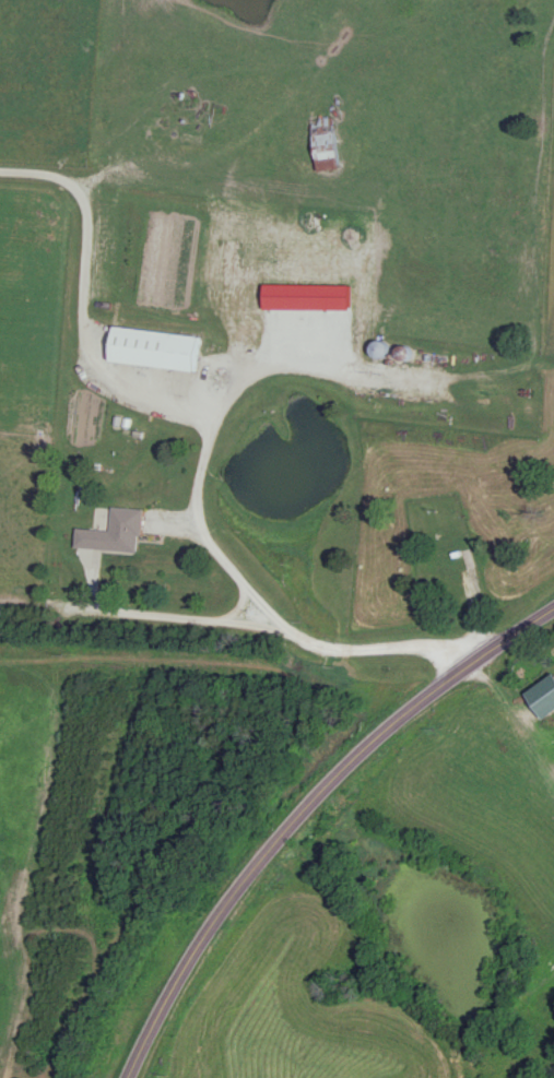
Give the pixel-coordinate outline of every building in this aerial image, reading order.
[(312,119),(316,172),(341,170),(336,116),(312,119)] [(243,241),(216,241),(216,278),(243,278),(243,241)] [(113,327),(109,363),(199,374),(203,337),(113,327)] [(142,509),(110,507),(109,529),(92,528),(91,550),(140,553),(142,509)]
